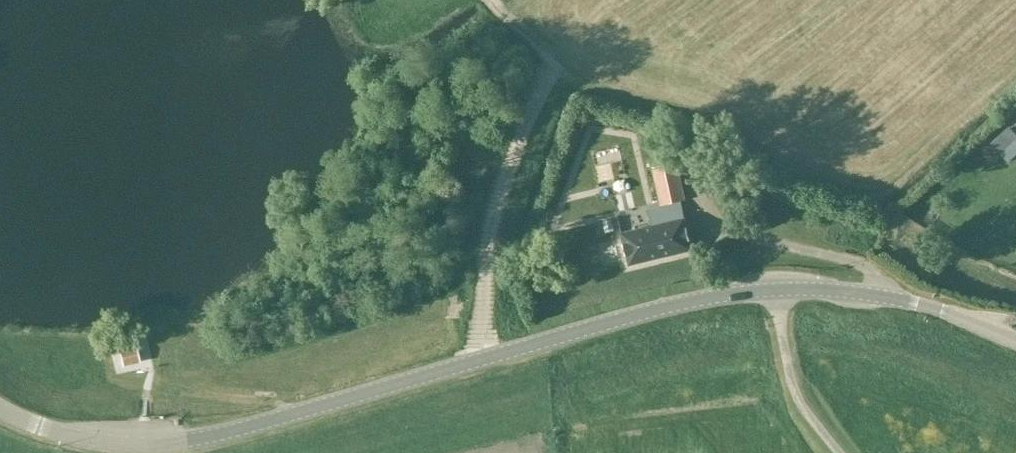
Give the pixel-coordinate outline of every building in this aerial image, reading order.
[(677,163),(652,168),(661,206),(685,201),(677,163)] [(653,227),(623,234),(631,265),(694,251),(683,203),(649,211),(653,227)] [(137,348),(120,352),(123,365),(140,361),(137,348)]
